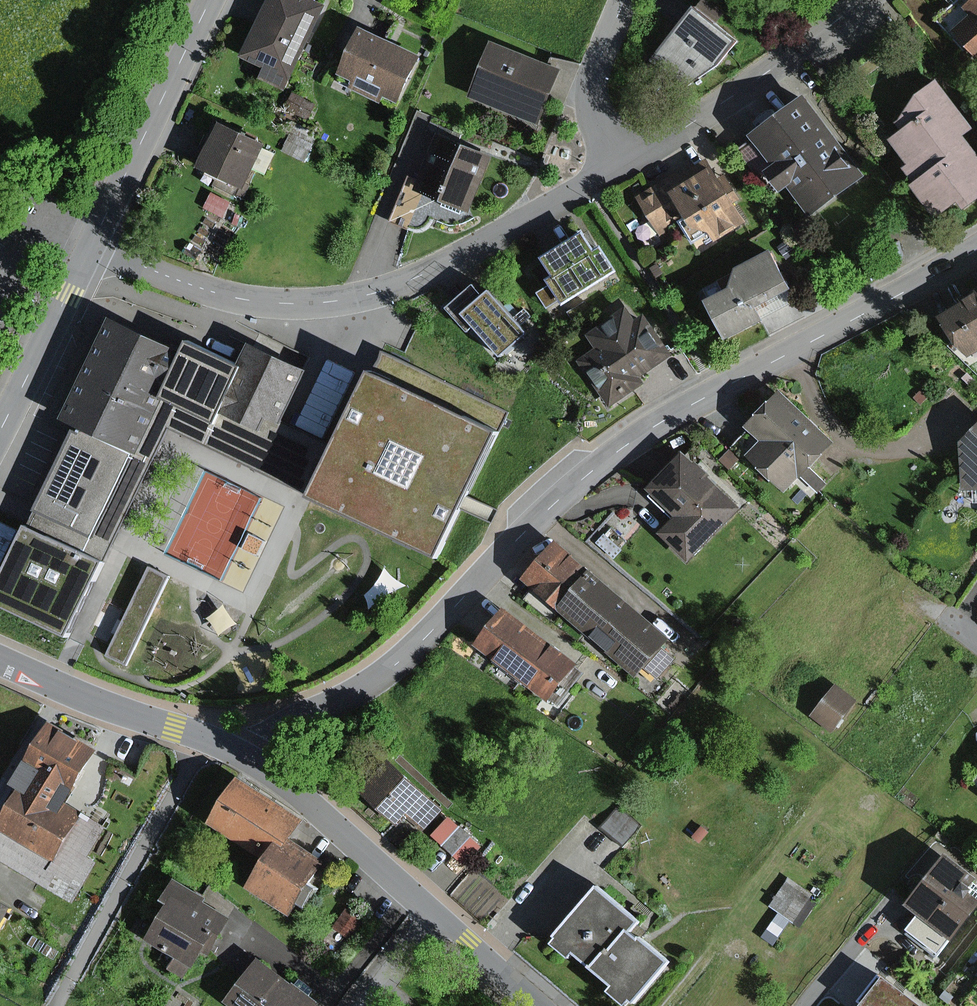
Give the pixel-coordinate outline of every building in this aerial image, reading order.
[(303,70),(335,4),(326,0),(280,0),(257,47),(303,70)] [(945,23),(976,57),(976,3),(974,0),(969,0),(945,23)] [(732,43),(691,10),(654,56),(695,88),(732,43)] [(356,71),(412,98),(432,56),(376,29),(356,71)] [(482,100),(547,125),(569,67),(504,42),(482,100)] [(939,86),(888,120),(896,133),(881,144),(934,221),(976,191),(976,165),(956,135),(967,127),(939,86)] [(802,95),(746,139),(806,215),(862,172),(802,95)] [(253,189),(272,144),(223,122),(203,167),(253,189)] [(446,193),(479,205),(497,153),(444,134),(431,169),(451,177),(446,193)] [(710,157),(672,180),(693,213),(710,242),(748,219),(710,157)] [(693,213),(672,180),(642,199),(662,232),(693,213)] [(588,255),(578,238),(537,260),(557,297),(610,268),(600,249),(588,255)] [(784,291),(770,258),(730,275),(735,287),(703,301),(720,339),(755,324),(748,307),(784,291)] [(936,314),(963,358),(976,350),(976,292),(975,290),(936,314)] [(486,292),(459,314),(493,356),(520,334),(486,292)] [(46,526),(109,553),(174,414),(320,481),(315,492),(447,553),(503,432),(370,371),(339,438),(289,415),(315,359),(253,331),(246,348),(194,324),(186,342),(116,310),(70,410),(94,421),(50,517),(46,526)] [(625,329),(620,321),(592,338),(598,348),(581,358),(606,398),(668,360),(643,318),(625,329)] [(766,445),(748,463),(775,492),(827,443),(780,393),(747,424),(766,445)] [(976,460),(976,428),(961,445),(976,460)] [(737,505),(680,453),(647,489),(674,514),(657,532),(686,559),(737,505)] [(20,526),(0,517),(0,572),(20,526)] [(61,635),(109,553),(46,526),(21,527),(0,575),(0,609),(61,635)] [(603,568),(570,539),(537,576),(571,606),(603,568)] [(169,578),(149,568),(106,656),(126,665),(169,578)] [(603,568),(571,606),(616,643),(648,606),(603,568)] [(648,606),(616,643),(655,676),(687,639),(648,606)] [(545,701),(572,666),(502,612),(475,648),(545,701)] [(867,700),(847,685),(826,713),(845,728),(867,700)] [(47,728),(25,767),(38,774),(60,786),(71,792),(92,754),(47,728)] [(397,756),(359,796),(388,824),(410,801),(430,819),(446,802),(397,756)] [(968,776),(976,783),(976,765),(968,776)] [(25,767),(11,791),(0,811),(0,870),(63,905),(85,865),(76,860),(94,827),(74,816),(61,809),(71,792),(60,786),(38,774),(25,767)] [(237,778),(208,821),(268,862),(285,835),(297,819),(237,778)] [(458,818),(443,835),(471,861),(487,843),(458,818)] [(326,862),(285,835),(268,862),(252,886),(293,912),(300,901),(305,904),(314,890),(309,887),(326,862)] [(919,910),(962,950),(976,934),(976,863),(969,856),(919,910)] [(791,876),(772,903),(795,919),(814,893),(791,876)] [(159,936),(208,964),(232,921),(220,913),(227,900),(191,880),(159,936)] [(653,1000),(684,961),(650,933),(660,920),(618,886),(576,938),(653,1000)] [(0,893),(0,941),(2,942),(22,906),(0,893)] [(356,906),(343,922),(359,935),(372,919),(356,906)] [(224,1000),(231,1005),(314,1005),(316,1003),(260,957),(224,1000)] [(875,978),(857,1001),(864,1005),(911,1005),(875,978)]
